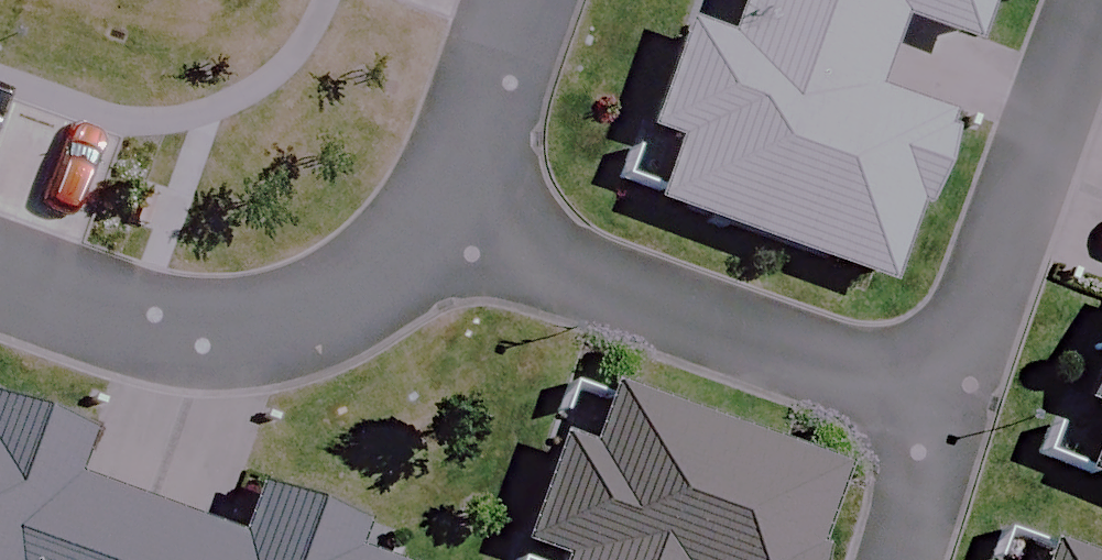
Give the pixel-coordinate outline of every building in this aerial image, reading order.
[(730,24),(693,11),(657,112),(677,120),(652,192),(902,280),(1002,0),(738,0),(730,24)] [(1086,392),(1101,398),(1101,347),(1086,392)] [(837,456),(616,376),(584,464),(555,454),(517,559),(799,559),(837,456)] [(356,551),(367,519),(262,481),(243,532),(68,469),(86,418),(0,387),(0,559),(381,559),(356,551)] [(1090,477),(1101,481),(1101,445),(1090,477)] [(1061,534),(1051,559),(1101,559),(1101,548),(1061,534)]
